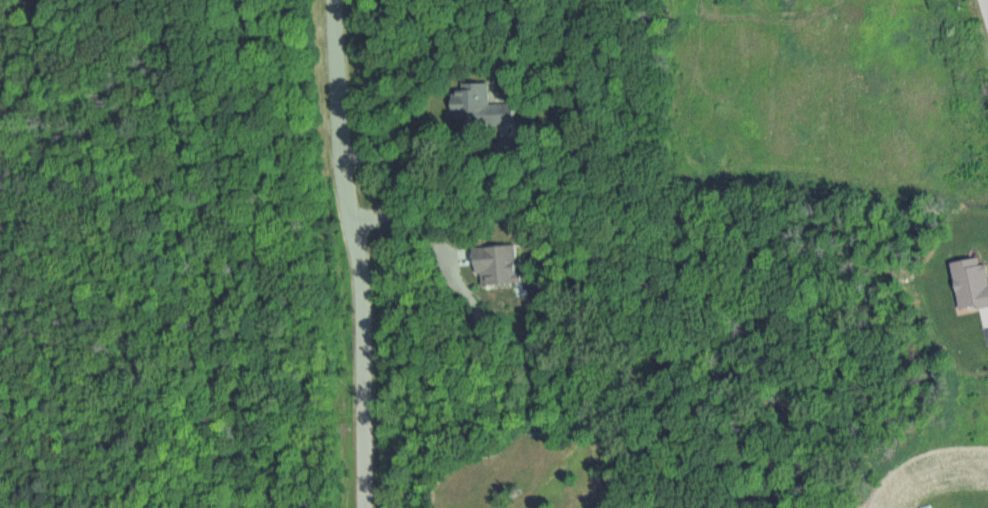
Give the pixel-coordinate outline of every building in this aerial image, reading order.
[(518,128),(518,105),(492,105),(493,84),(462,84),(461,94),(456,94),(456,127),(518,128)] [(475,249),(476,276),(481,275),(482,287),(519,285),(517,247),(475,249)]
